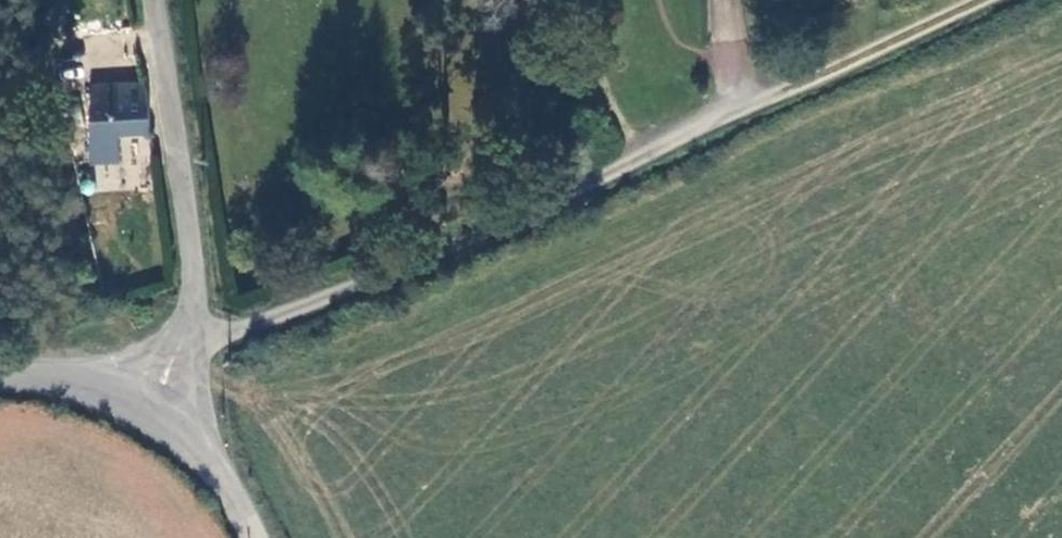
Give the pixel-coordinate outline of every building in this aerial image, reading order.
[(146,135),(143,80),(92,82),(95,163),(124,162),(124,135),(146,135)]
